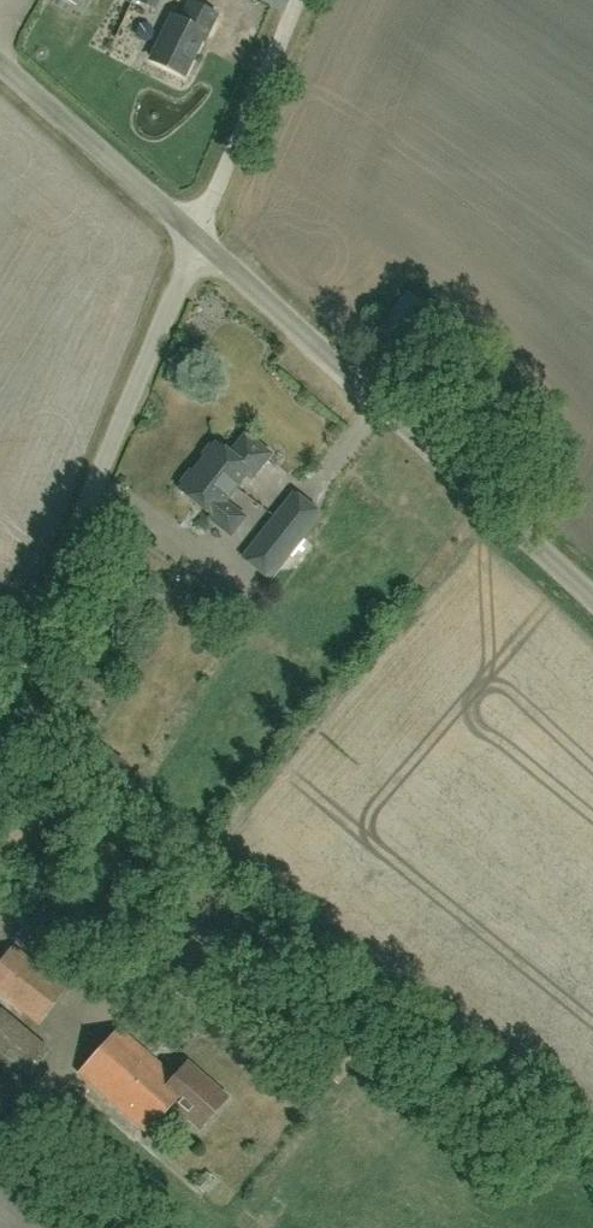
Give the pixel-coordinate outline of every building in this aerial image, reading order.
[(203,41),(215,16),(189,3),(181,20),(172,16),(151,59),(183,74),(199,40),(203,41)] [(394,345),(427,308),(407,291),(375,328),(394,345)] [(205,457),(202,461),(193,473),(191,471),(181,483),(183,485),(180,490),(211,515),(209,518),(230,535),(244,517),(224,501),(245,474),(250,478),(269,454),(245,435),(230,454),(216,443),(213,447),(210,445),(202,455),(205,457)] [(294,493),(279,511),(243,557),(270,578),(320,514),(294,493)] [(66,988),(12,946),(0,961),(0,994),(39,1024),(66,988)] [(54,1085),(34,1068),(49,1050),(0,1008),(0,1009),(0,1101),(24,1121),(54,1085)] [(198,1128),(225,1098),(187,1064),(174,1078),(118,1028),(78,1073),(146,1134),(172,1104),(198,1128)]
